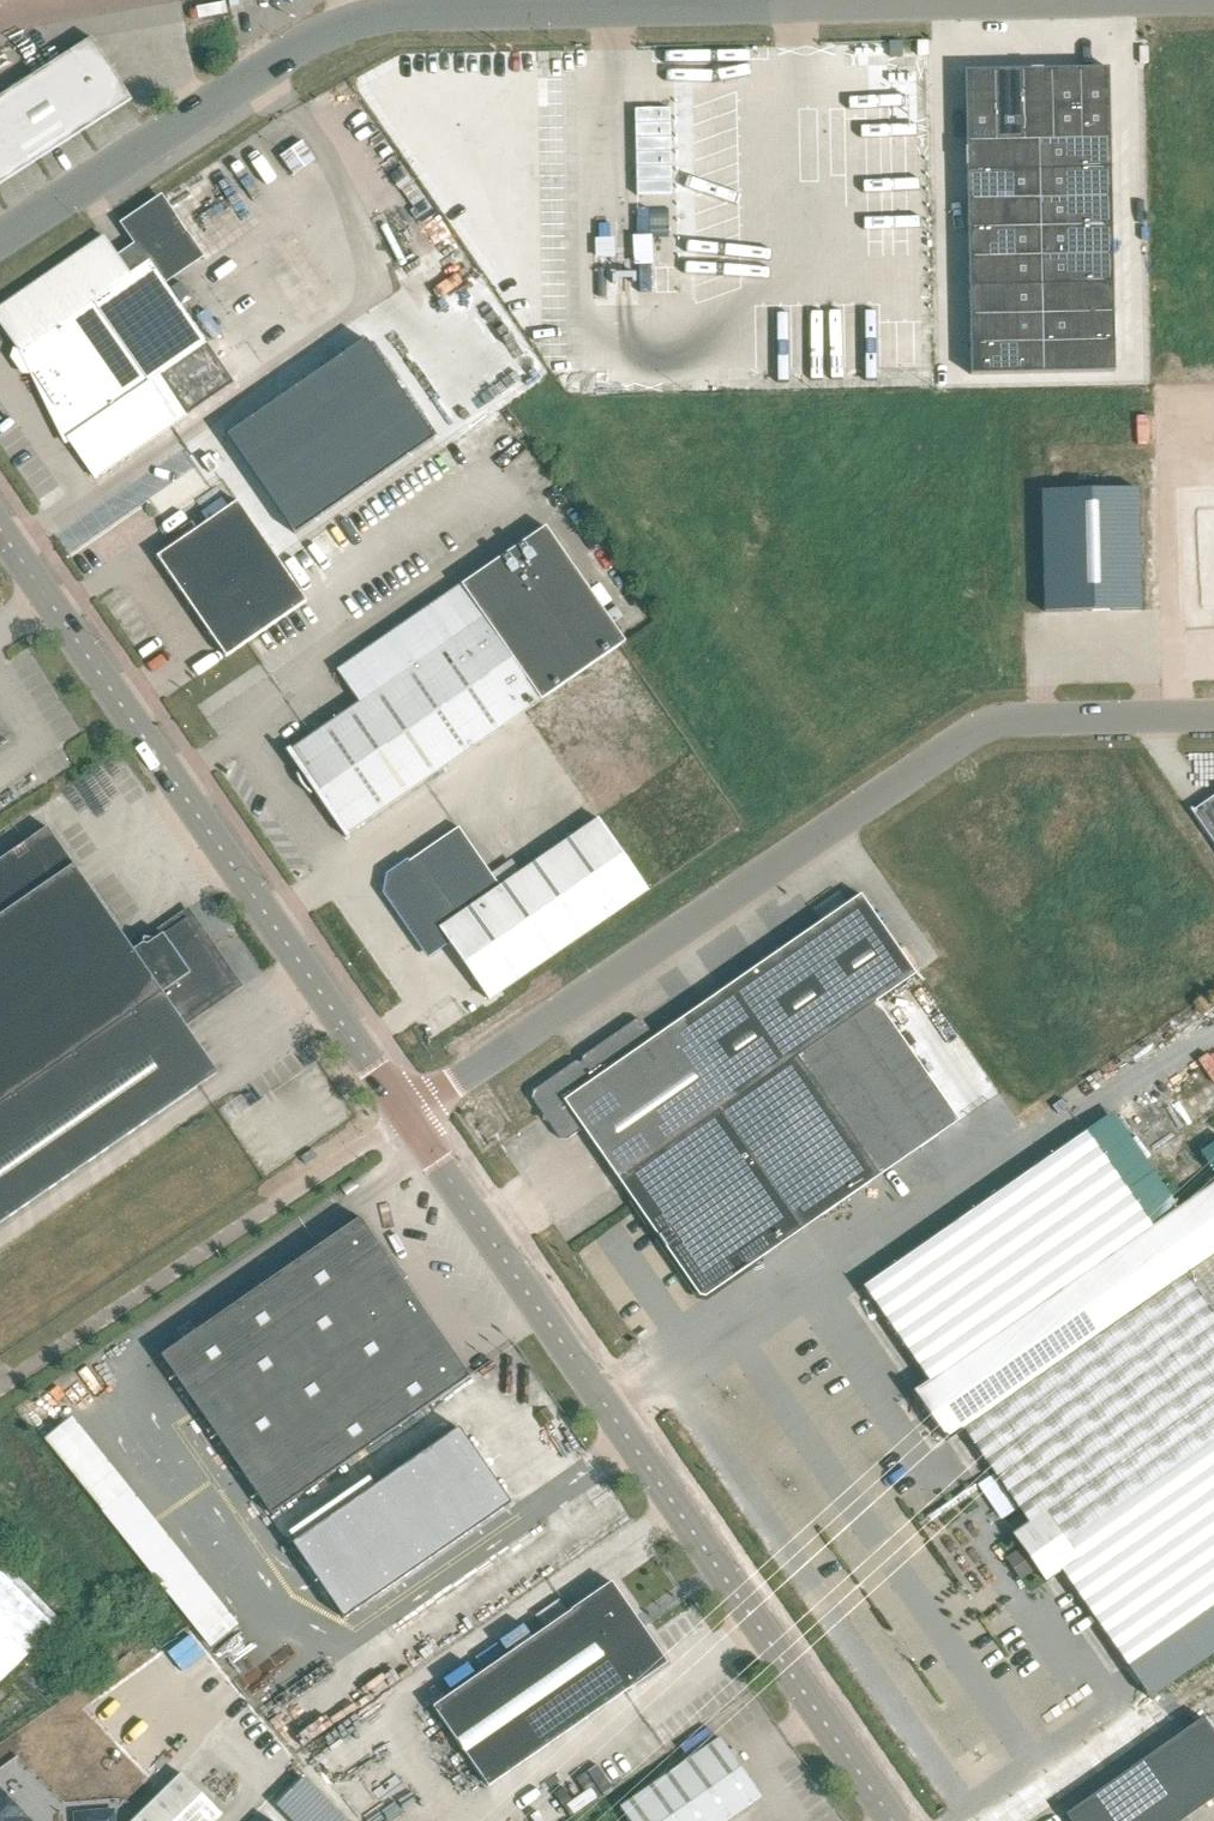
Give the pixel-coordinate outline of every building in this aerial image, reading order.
[(131,100),(92,39),(0,98),(0,185),(131,100)] [(1051,70),(1052,142),(1081,141),(1080,69),(1051,70)] [(1080,69),(1081,141),(1110,141),(1108,69),(1080,69)] [(1022,71),(1024,143),(1038,142),(1052,142),(1051,70),(1022,71)] [(964,72),(966,144),(995,143),(993,71),(964,72)] [(993,71),(995,143),(1024,143),(1022,71),(993,71)] [(672,196),(670,109),(635,110),(637,196),(672,196)] [(1038,142),(1039,171),(1110,170),(1110,141),(1081,141),(1052,142),(1038,142)] [(292,177),(316,161),(302,142),(279,158),(292,177)] [(966,144),(967,173),(1039,171),(1038,142),(1024,143),(995,143),(966,144)] [(1039,171),(1039,200),(1111,198),(1110,170),(1039,171)] [(967,173),(967,201),(1039,200),(1039,171),(967,173)] [(136,243),(149,261),(186,235),(161,198),(122,224),(136,243)] [(1039,200),(1040,229),(1112,227),(1111,198),(1039,200)] [(967,201),(968,230),(1040,229),(1039,200),(967,201)] [(665,234),(664,212),(642,213),(643,235),(626,235),(627,265),(646,265),(645,234),(665,234)] [(1040,229),(1040,258),(1112,256),(1112,227),(1040,229)] [(968,230),(968,259),(1040,258),(1040,229),(968,230)] [(149,261),(130,275),(103,237),(0,308),(0,324),(20,353),(30,346),(86,427),(68,439),(73,447),(84,463),(95,479),(188,415),(161,376),(207,345),(149,261)] [(1040,258),(1041,286),(1113,285),(1112,256),(1040,258)] [(968,259),(969,288),(1041,286),(1040,258),(968,259)] [(1041,286),(1042,315),(1114,314),(1113,285),(1041,286)] [(969,288),(970,317),(1042,315),(1041,286),(969,288)] [(1042,315),(1042,344),(1114,342),(1114,314),(1042,315)] [(970,317),(970,345),(1042,344),(1042,315),(970,317)] [(1042,344),(1043,373),(1115,371),(1114,342),(1042,344)] [(970,345),(971,374),(1043,373),(1042,344),(970,345)] [(1044,612),(1140,610),(1137,490),(1041,492),(1044,612)] [(307,602),(237,502),(157,557),(226,658),(307,602)] [(358,705),(288,753),(286,750),(283,752),(301,777),(297,780),(307,794),(311,791),(343,838),(342,838),(344,841),(348,838),(346,836),(625,643),(545,528),(335,673),(358,705)] [(1196,815),(1191,809),(1190,809),(1213,844),(1213,803),(1196,815)] [(389,876),(386,893),(428,955),(448,942),(489,1001),(648,891),(647,890),(659,882),(642,857),(630,865),(598,819),(500,887),(459,828),(389,876)] [(48,828),(0,861),(0,1225),(218,1074),(181,1021),(233,985),(187,918),(163,935),(163,934),(155,940),(143,938),(142,945),(135,949),(133,951),(48,828)] [(860,896),(799,938),(854,1018),(876,1003),(915,976),(860,896)] [(854,1018),(799,938),(738,981),(793,1060),(797,1057),(854,1018)] [(793,1060),(738,981),(676,1023),(731,1103),(793,1060)] [(854,1018),(797,1057),(878,1173),(880,1177),(959,1122),(876,1003),(854,1018)] [(731,1103),(676,1023),(654,1039),(642,1023),(636,1021),(583,1058),(582,1064),(576,1063),(533,1092),(532,1098),(560,1139),(567,1141),(583,1129),(619,1181),(731,1103)] [(793,1060),(731,1103),(619,1181),(688,1281),(721,1286),(880,1177),(878,1173),(797,1057),(793,1060)] [(995,1477),(1213,1325),(1213,1316),(1186,1275),(1213,1256),(1213,1183),(1152,1227),(1086,1132),(863,1287),(929,1382),(914,1392),(948,1441),(963,1430),(995,1477)] [(1213,1172),(1213,1139),(1192,1149),(1206,1176),(1213,1172)] [(359,1218),(161,1356),(271,1515),(469,1378),(359,1218)] [(995,1477),(1028,1523),(1013,1534),(1046,1583),(1062,1572),(1128,1666),(1150,1698),(1213,1653),(1213,1325),(995,1477)] [(229,1629),(66,1415),(37,1436),(201,1651),(229,1629)] [(462,1433),(294,1549),(340,1614),(507,1498),(462,1433)] [(62,1621),(0,1558),(0,1681),(62,1621)] [(635,1686),(668,1664),(611,1583),(579,1605),(579,1606),(433,1707),(488,1787),(635,1686)] [(1213,1798),(1213,1733),(1203,1717),(1065,1814),(1070,1820),(1181,1820),(1213,1798)] [(761,1798),(719,1738),(620,1807),(630,1820),(729,1820),(761,1798)] [(133,1820),(216,1820),(222,1815),(181,1774),(133,1820)] [(311,1788),(284,1814),(291,1820),(342,1820),(311,1788)] [(26,1818),(27,1817),(0,1791),(0,1820),(29,1820),(26,1818)] [(116,1809),(74,1812),(74,1820),(117,1820),(116,1809)]
